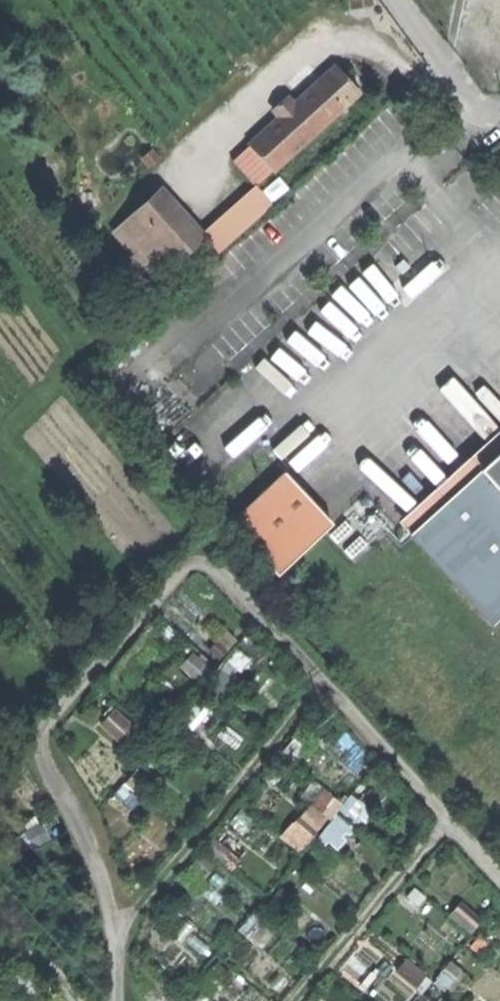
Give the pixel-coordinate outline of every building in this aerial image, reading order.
[(232,160),(256,187),(356,96),(332,69),(294,104),(277,119),(232,160)] [(270,111),(277,119),(294,104),(287,96),(279,103),(270,111)] [(174,262),(200,239),(159,193),(133,217),(174,262)] [(158,276),(174,262),(133,217),(117,232),(158,276)] [(423,291),(407,272),(382,294),(398,313),(423,291)] [(409,534),(499,451),(499,430),(398,522),(409,534)] [(409,534),(492,625),(499,617),(499,451),(409,534)] [(277,575),(331,524),(283,474),(229,525),(277,575)] [(327,787),(281,833),(299,850),(344,803),(327,787)] [(339,846),(349,832),(333,820),(322,835),(339,846)]
